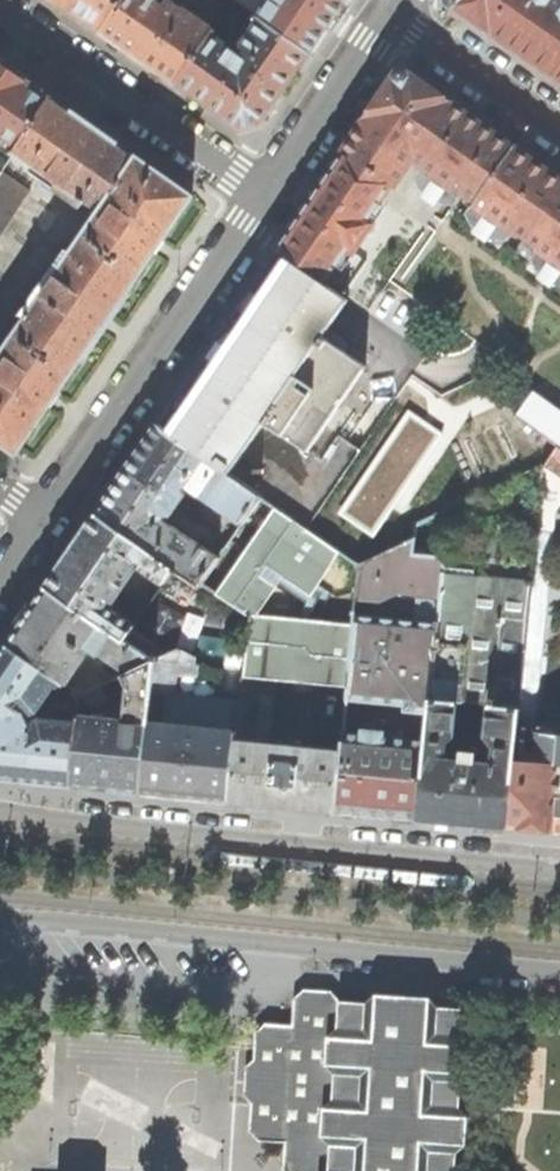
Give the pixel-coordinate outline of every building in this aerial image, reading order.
[(103,32),(125,0),(56,0),(63,4),(103,32)] [(177,84),(213,35),(215,31),(183,8),(181,10),(169,1),(164,7),(159,4),(159,0),(125,0),(103,32),(141,59),(177,84)] [(237,0),(264,18),(312,53),(336,18),(348,0),(238,0),(237,0)] [(492,30),(514,0),(450,0),(492,30)] [(556,75),(559,69),(559,0),(514,0),(492,30),(522,51),(556,75)] [(213,109),(243,130),(261,128),(312,53),(264,18),(239,56),(213,35),(177,84),(213,109)] [(0,61),(0,139),(0,140),(0,146),(13,155),(14,153),(52,98),(9,68),(0,61)] [(373,111),(345,151),(394,185),(396,186),(415,157),(452,102),(403,67),(373,111)] [(54,99),(52,98),(14,153),(34,166),(35,164),(48,173),(41,182),(56,192),(62,183),(78,194),(77,198),(81,201),(84,198),(103,212),(86,237),(140,275),(162,242),(193,196),(139,159),(137,160),(116,145),(54,101),(54,99)] [(480,121),(452,102),(415,157),(425,163),(416,176),(421,189),(428,191),(437,178),(447,185),(437,199),(444,203),(455,204),(465,191),(477,199),(514,145),(480,121)] [(514,145),(477,199),(467,214),(472,224),(479,228),(488,214),(498,221),(489,235),(497,239),(507,239),(514,232),(515,233),(519,228),(529,237),(559,194),(559,178),(540,163),(514,145)] [(279,249),(294,259),(326,282),(349,249),(356,253),(377,222),(371,217),(394,185),(345,151),(310,202),(279,249)] [(0,174),(0,235),(30,191),(2,171),(0,174)] [(529,237),(541,244),(532,257),(537,270),(542,274),(553,259),(559,265),(559,194),(529,237)] [(102,329),(140,275),(86,237),(61,273),(51,267),(41,281),(51,288),(34,313),(31,311),(27,315),(30,318),(19,334),(71,373),(102,329)] [(230,474),(266,422),(309,452),(369,366),(325,336),(351,298),(326,282),(294,259),(229,353),(173,435),(230,474)] [(71,373),(19,334),(1,360),(0,362),(0,438),(18,451),(47,408),(71,373)] [(557,445),(559,447),(559,409),(535,392),(518,417),(557,445)] [(143,447),(129,469),(179,503),(186,494),(183,487),(186,483),(242,522),(257,498),(259,494),(230,474),(173,435),(159,425),(143,447)] [(534,723),(554,511),(559,503),(559,447),(557,445),(549,457),(543,465),(532,585),(519,710),(508,827),(532,829),(559,832),(559,726),(534,723)] [(114,490),(98,513),(175,566),(201,584),(203,581),(220,557),(163,517),(166,513),(173,513),(179,503),(129,469),(114,490)] [(355,567),(257,498),(242,522),(220,557),(203,581),(253,615),(247,677),(295,681),(344,685),(355,567)] [(72,551),(47,589),(154,661),(166,656),(163,649),(134,629),(137,625),(109,607),(139,564),(164,581),(175,566),(98,513),(72,551)] [(406,709),(431,712),(432,700),(445,558),(445,556),(413,553),(414,542),(362,566),(359,596),(380,598),(401,589),(424,592),(423,600),(419,600),(417,623),(356,617),(348,697),(406,703),(406,709)] [(475,561),(445,558),(432,700),(457,702),(490,705),(519,710),(532,585),(474,579),(475,561)] [(28,616),(8,645),(58,679),(66,684),(90,648),(98,653),(100,651),(130,672),(154,661),(47,589),(28,616)] [(72,784),(79,724),(41,720),(30,725),(26,716),(37,711),(58,679),(8,645),(0,656),(0,777),(58,782),(72,784)] [(188,795),(230,799),(240,701),(220,699),(222,669),(194,665),(195,657),(180,649),(166,656),(154,661),(142,791),(188,795)] [(106,788),(142,791),(154,661),(130,672),(122,676),(127,686),(123,721),(80,717),(79,724),(72,784),(106,788)] [(286,804),(336,810),(343,751),(269,743),(273,698),(241,695),(240,701),(230,799),(286,804)] [(460,822),(508,827),(519,710),(490,705),(486,737),(494,746),(493,762),(477,761),(478,753),(463,751),(462,760),(445,757),(446,743),(453,738),(457,702),(432,700),(431,712),(428,741),(420,818),(460,822)] [(384,814),(420,818),(428,741),(392,737),(392,724),(365,722),(364,735),(345,733),(343,751),(336,810),(384,814)] [(453,1154),(462,1145),(463,1115),(456,1110),(458,1080),(466,1075),(467,1045),(460,1039),(460,1009),(431,1006),(425,998),(373,993),(360,1004),(333,1001),(325,992),(299,990),(287,1001),(286,1025),(262,1024),(251,1034),(250,1047),(248,1060),(239,1065),(237,1095),(246,1106),(245,1132),(257,1143),(281,1145),(279,1170),(453,1170),(453,1154)]
